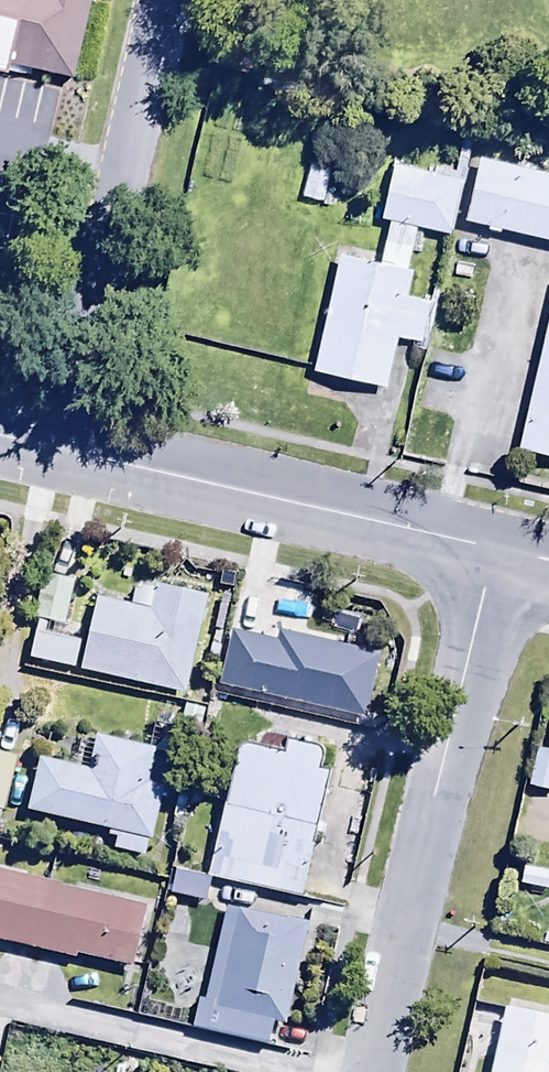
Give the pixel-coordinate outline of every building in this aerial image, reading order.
[(7,73),(10,62),(74,77),(92,0),(0,0),(0,71),(7,73)] [(493,147),(475,223),(548,241),(548,161),(493,147)] [(476,180),(399,162),(387,215),(463,233),(476,180)] [(423,270),(347,252),(319,367),(396,385),(423,270)] [(524,452),(548,458),(548,348),(524,452)] [(73,580),(42,573),(33,616),(64,622),(73,580)] [(209,593),(153,581),(147,606),(94,594),(78,666),(187,690),(209,593)] [(102,845),(142,854),(170,750),(93,731),(84,765),(36,754),(24,805),(107,825),(102,845)] [(300,893),(314,831),(324,833),(328,813),(318,811),(328,765),(315,762),(320,742),(284,734),(281,746),(236,736),(206,873),(300,893)] [(535,746),(528,787),(548,791),(548,748),(535,746)] [(169,867),(164,889),(204,899),(209,877),(169,867)] [(75,957),(76,953),(131,965),(145,901),(0,870),(0,941),(75,957)] [(188,1025),(265,1042),(270,1020),(285,1023),(308,919),(225,900),(203,998),(194,996),(188,1025)] [(502,1003),(487,1071),(548,1071),(548,1013),(502,1003)]
